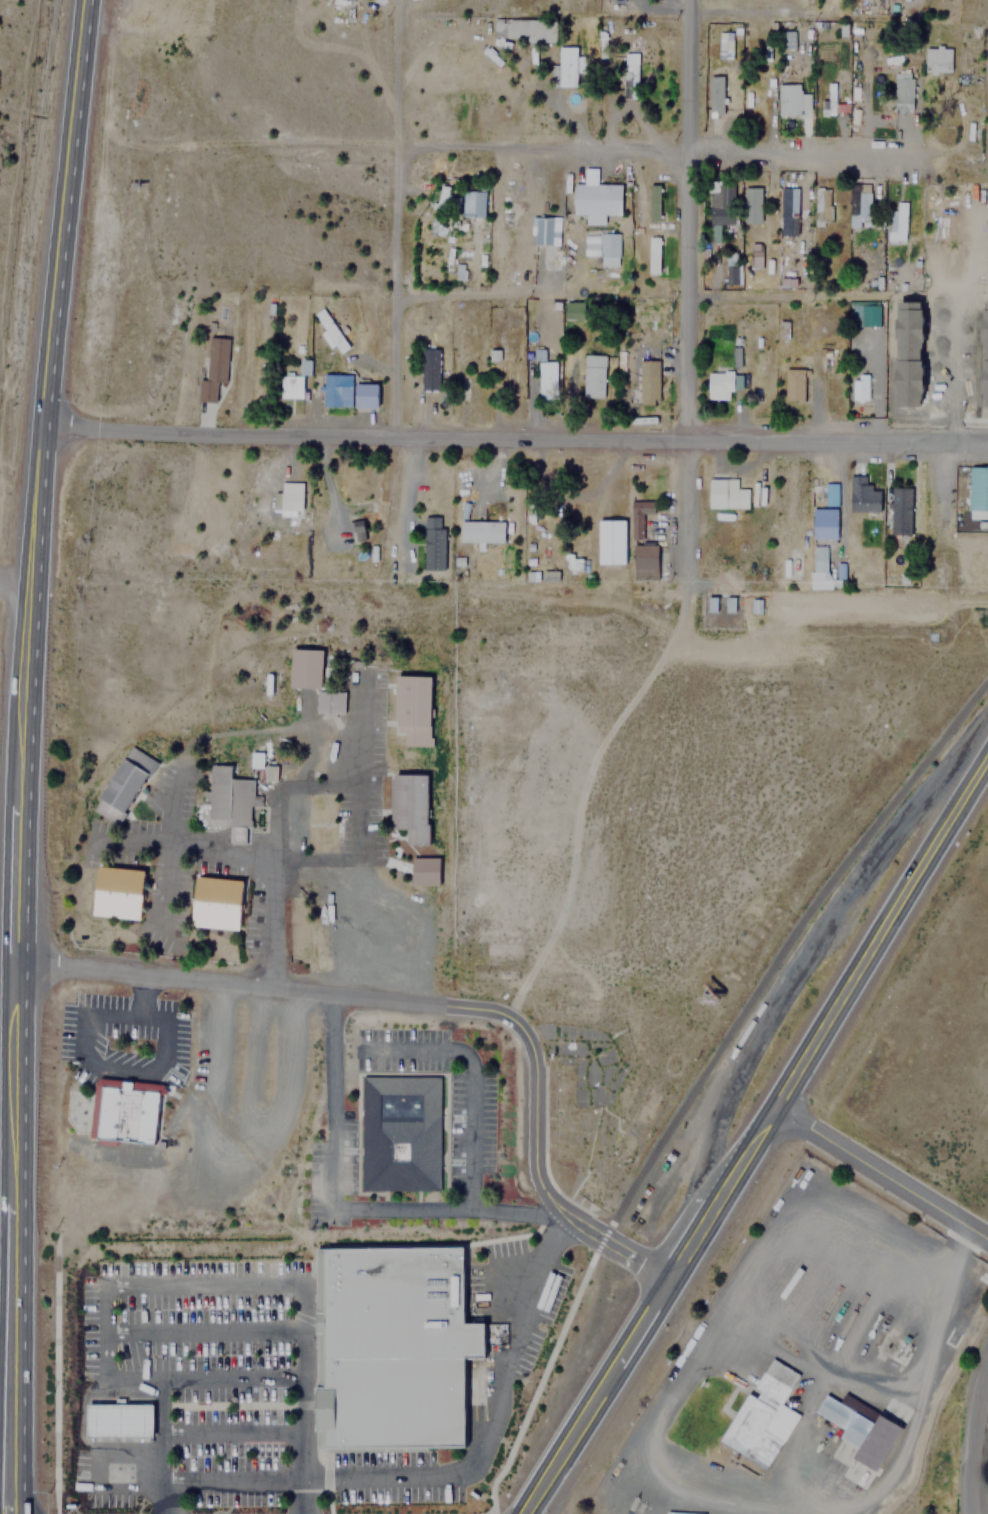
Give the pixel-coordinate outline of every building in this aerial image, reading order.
[(494,19),(494,39),(556,40),(556,20),(494,19)] [(794,29),(777,29),(777,49),(794,49),(794,29)] [(732,58),(732,30),(717,30),(717,58),(732,58)] [(950,73),(950,47),(923,47),(923,73),(950,73)] [(558,48),(558,87),(577,87),(577,48),(558,48)] [(637,52),(624,52),(624,98),(637,98),(637,52)] [(911,68),(893,68),(893,101),(911,101),(911,68)] [(722,115),(722,75),(708,75),(708,115),(722,115)] [(777,115),(799,115),(799,82),(777,82),(777,115)] [(833,82),(819,82),(819,114),(833,114),(833,82)] [(574,182),(574,214),(599,214),(599,222),(605,222),(605,213),(621,213),(621,183),(574,182)] [(448,185),(438,184),(436,213),(445,214),(448,185)] [(648,220),(659,220),(659,184),(648,184),(648,220)] [(778,187),(778,235),(790,235),(790,187),(778,187)] [(813,187),(812,225),(829,225),(830,188),(813,187)] [(848,228),(859,228),(859,219),(868,219),(868,187),(848,187),(848,228)] [(484,217),(484,189),(462,189),(462,217),(484,217)] [(742,224),(760,224),(760,190),(742,190),(742,224)] [(708,225),(733,225),(733,192),(708,192),(708,225)] [(904,202),(894,202),(894,212),(887,212),(887,240),(904,240),(904,202)] [(558,244),(558,215),(531,215),(531,244),(558,244)] [(618,233),(601,233),(601,277),(618,277),(618,233)] [(648,236),(648,269),(659,269),(659,236),(648,236)] [(761,242),(747,242),(747,268),(761,268),(761,242)] [(849,269),(863,269),(863,243),(849,243),(849,269)] [(736,284),(735,251),(722,252),(724,284),(736,284)] [(852,326),(881,327),(882,302),(852,302),(852,326)] [(904,367),(931,368),(932,303),(904,303),(904,321),(900,321),(900,342),(904,342),(904,367)] [(350,345),(321,307),(309,316),(332,346),(334,345),(340,352),(350,345)] [(788,318),(777,318),(777,339),(788,339),(788,318)] [(226,382),(228,337),(204,335),(201,402),(215,402),(216,381),(226,382)] [(731,342),(731,366),(739,366),(739,342),(731,342)] [(439,348),(420,348),(420,376),(439,376),(439,348)] [(546,349),(535,349),(535,361),(546,361),(546,349)] [(604,354),(582,354),(582,397),(604,397),(604,354)] [(311,375),(311,360),(300,360),(299,375),(311,375)] [(556,360),(538,360),(538,398),(556,398),(556,360)] [(638,404),(658,404),(658,360),(638,360),(638,404)] [(517,362),(497,362),(497,399),(517,399),(517,362)] [(803,400),(803,367),(783,367),(783,400),(803,400)] [(707,398),(731,398),(731,371),(707,371),(707,398)] [(352,405),(352,372),(321,372),(321,405),(352,405)] [(302,375),(280,375),(280,397),(302,397),(302,375)] [(851,378),(851,400),(865,400),(865,378),(851,378)] [(355,405),(377,405),(377,382),(355,382),(355,405)] [(987,510),(987,465),(967,465),(967,510),(987,510)] [(879,490),(865,490),(865,476),(849,476),(849,512),(879,512),(879,490)] [(707,478),(708,508),(749,507),(749,504),(764,504),(764,486),(726,486),(726,477),(707,478)] [(839,506),(840,484),(827,484),(827,506),(839,506)] [(911,486),(890,486),(890,534),(911,534),(911,486)] [(303,491),(272,491),(272,511),(303,511),(303,491)] [(636,513),(654,513),(654,500),(636,500),(636,513)] [(812,508),(812,538),(836,538),(836,508),(812,508)] [(445,569),(445,515),(424,515),(424,569),(445,569)] [(596,563),(625,563),(625,519),(596,519),(596,563)] [(349,523),(350,533),(356,532),(357,542),(368,540),(365,520),(349,523)] [(505,520),(459,520),(459,541),(505,541),(505,520)] [(657,577),(657,544),(633,544),(633,577),(657,577)] [(808,588),(838,588),(838,579),(826,579),(826,548),(811,548),(811,570),(807,570),(808,588)] [(719,597),(709,597),(709,612),(719,612),(719,597)] [(736,612),(737,598),(727,598),(727,612),(736,612)] [(763,614),(764,600),(752,600),(752,613),(763,614)] [(321,687),(322,648),(290,648),(290,687),(321,687)] [(432,675),(394,674),(394,734),(402,735),(402,745),(432,745),(432,675)] [(316,714),(344,714),(344,689),(316,689),(316,714)] [(119,826),(155,760),(127,745),(91,811),(119,826)] [(265,752),(253,752),(252,768),(265,768),(265,752)] [(250,844),(251,778),(231,778),(231,764),(206,764),(205,821),(229,821),(229,844),(250,844)] [(279,766),(267,766),(266,781),(279,781),(279,766)] [(389,773),(390,828),(407,828),(407,844),(429,844),(429,773),(389,773)] [(413,884),(437,884),(437,858),(413,858),(413,884)] [(140,917),(144,871),(97,867),(92,913),(140,917)] [(243,881),(195,878),(191,924),(239,928),(243,881)] [(361,1077),(439,1076),(441,1188),(363,1189),(361,1077)] [(157,1143),(160,1081),(94,1078),(91,1139),(157,1143)] [(465,1245),(465,1277),(461,1277),(461,1304),(467,1304),(468,1320),(487,1320),(488,1359),(468,1359),(469,1448),(326,1450),(326,1446),(318,1446),(316,1251),(324,1251),(324,1247),(465,1245)] [(768,1468),(799,1414),(781,1404),(799,1373),(771,1357),(752,1391),(748,1389),(719,1441),(768,1468)] [(824,1393),(813,1412),(843,1429),(839,1436),(862,1450),(877,1424),(824,1393)] [(86,1404),(153,1403),(153,1436),(86,1437),(86,1404)]
